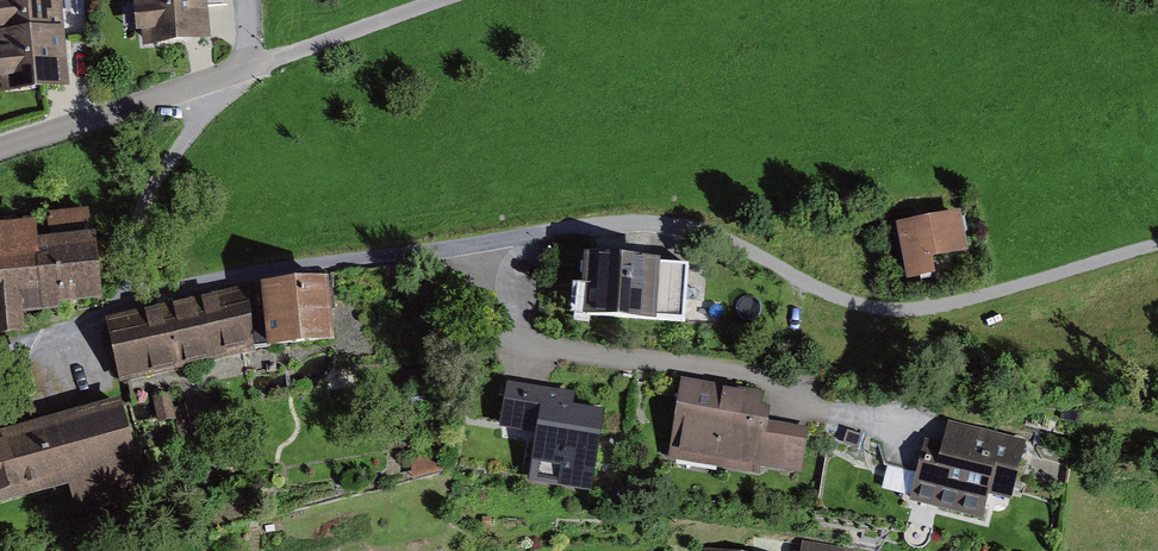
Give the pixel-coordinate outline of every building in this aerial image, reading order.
[(9,85),(43,83),(65,82),(61,0),(4,0),(9,85)] [(149,41),(207,37),(205,0),(146,0),(149,41)] [(100,302),(86,206),(46,211),(51,244),(34,246),(32,227),(0,231),(0,340),(26,336),(22,313),(100,302)] [(967,211),(900,224),(912,282),(939,277),(936,262),(976,254),(967,211)] [(663,255),(588,250),(584,312),(659,317),(660,309),(663,255)] [(663,255),(660,309),(693,311),(696,257),(663,255)] [(265,287),(271,351),(340,344),(334,280),(265,287)] [(254,281),(109,317),(125,383),(270,347),(254,281)] [(749,386),(748,394),(726,391),(728,382),(685,376),(673,458),(768,471),(769,465),(796,470),(803,423),(775,419),(777,406),(769,405),(771,389),(749,386)] [(505,426),(541,432),(533,480),(597,490),(612,402),(581,397),(583,389),(514,377),(505,426)] [(151,497),(124,398),(0,432),(0,509),(72,490),(80,516),(151,497)] [(1016,504),(1034,437),(957,416),(950,441),(932,436),(915,498),(987,518),(992,498),(1016,504)]
